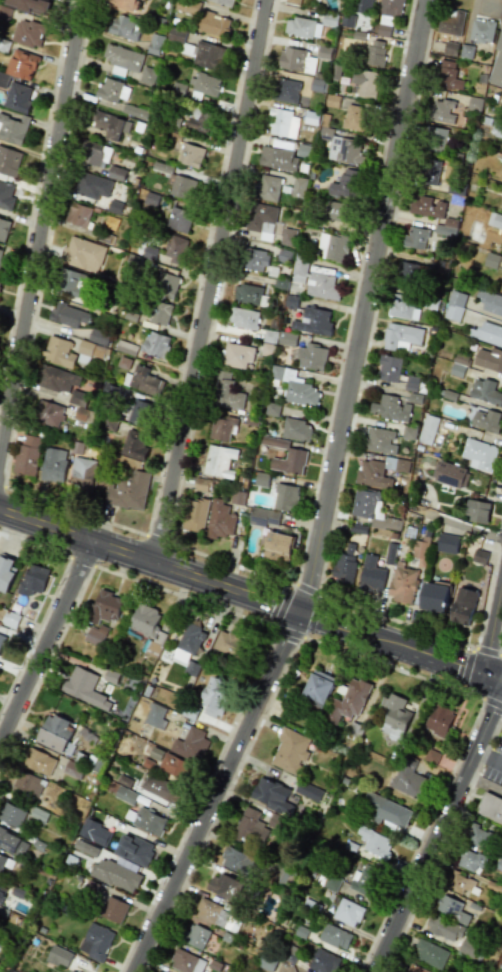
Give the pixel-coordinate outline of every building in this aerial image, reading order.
[(3,6),(47,15),(50,2),(47,1),(47,0),(4,0),(3,6)] [(140,0),(110,0),(109,7),(138,12),(140,0)] [(198,15),(201,1),(195,0),(177,0),(175,10),(198,15)] [(234,0),(208,0),(231,8),(234,0)] [(369,14),(372,0),(357,0),(355,11),(369,14)] [(375,35),(390,38),(394,15),(401,16),(404,0),(382,0),(375,35)] [(7,21),(11,9),(0,5),(0,18),(7,21)] [(461,36),(466,11),(456,9),(455,16),(441,13),(437,32),(461,36)] [(198,31),(226,38),(231,20),(214,16),(214,13),(203,10),(198,31)] [(135,42),(142,25),(115,14),(108,32),(135,42)] [(355,16),(344,14),(342,25),(352,27),(355,16)] [(287,17),(284,34),(320,39),(322,22),(287,17)] [(468,39),(491,45),(496,23),(473,18),(468,39)] [(41,48),(46,25),(18,19),(13,42),(41,48)] [(184,44),(186,31),(170,28),(168,40),(184,44)] [(486,81),(501,32),(501,86),(486,81)] [(146,53),(158,56),(164,37),(152,33),(146,53)] [(386,42),(369,39),(365,65),(383,67),(386,42)] [(191,64),(218,71),(225,48),(198,41),(191,64)] [(443,55),(457,57),(459,43),(445,41),(443,55)] [(144,53),(106,45),(103,60),(113,62),(111,73),(124,76),(125,70),(140,73),(144,53)] [(330,60),(332,48),(320,46),(318,58),(330,60)] [(306,57),(307,50),(282,47),(279,70),(314,74),(316,58),(306,57)] [(31,81),(38,56),(13,49),(6,74),(31,81)] [(437,87),(462,91),(464,80),(454,79),(457,63),(442,60),(437,87)] [(138,82),(150,87),(156,71),(144,66),(138,82)] [(349,93),(375,100),(381,75),(355,68),(349,93)] [(6,89),(10,76),(0,73),(0,87),(6,89)] [(194,82),(191,97),(200,99),(201,94),(217,97),(221,78),(197,73),(195,82),(194,82)] [(274,100),(296,104),(301,82),(278,78),(274,100)] [(125,103),(129,85),(105,79),(103,86),(98,85),(95,97),(125,103)] [(27,115),(31,101),(28,100),(32,88),(11,81),(3,107),(27,115)] [(338,108),(340,96),(328,94),(325,106),(338,108)] [(454,102),(434,99),(430,120),(450,124),(454,102)] [(370,109),(347,105),(342,128),(366,132),(370,109)] [(143,108),(125,106),(124,115),(142,118),(143,108)] [(213,112),(191,107),(186,128),(209,133),(213,112)] [(267,134),(295,138),(299,113),(271,109),(267,134)] [(104,139),(117,142),(121,132),(127,133),(131,122),(94,111),(90,127),(106,132),(104,139)] [(319,114),(306,112),(304,123),(317,126),(319,114)] [(30,117),(22,115),(20,121),(0,114),(0,138),(22,145),(30,117)] [(493,121),(490,136),(501,138),(501,122),(493,121)] [(447,129),(428,127),(425,151),(444,153),(447,129)] [(359,156),(361,140),(330,137),(327,161),(363,166),(364,156),(359,156)] [(100,161),(107,163),(112,148),(85,140),(78,160),(98,167),(100,161)] [(204,147),(182,143),(178,164),(200,168),(204,147)] [(15,178),(22,153),(0,146),(0,173),(15,178)] [(297,151),(261,146),(258,166),(294,171),(297,151)] [(436,186),(442,162),(425,158),(419,182),(436,186)] [(123,182),(127,170),(110,165),(107,177),(123,182)] [(327,195),(356,198),(359,171),(341,169),(340,184),(328,183),(327,195)] [(73,193),(97,201),(99,195),(107,198),(113,182),(81,171),(73,193)] [(254,198),(276,203),(281,178),(260,173),(254,198)] [(197,181),(173,174),(167,193),(191,201),(197,181)] [(303,199),(306,179),(293,176),(290,196),(303,199)] [(15,198),(10,196),(14,187),(0,182),(0,208),(11,212),(15,198)] [(442,220),(447,202),(413,194),(408,212),(442,220)] [(106,211),(119,215),(123,204),(111,199),(106,211)] [(350,205),(328,201),(325,219),(347,223),(350,205)] [(86,228),(92,208),(71,202),(65,222),(86,228)] [(277,208),(251,203),(246,229),(260,232),(259,239),(270,242),(277,208)] [(166,229),(188,233),(192,211),(170,208),(166,229)] [(501,229),(501,216),(490,212),(486,224),(501,229)] [(10,222),(0,219),(0,241),(5,242),(10,222)] [(425,249),(428,229),(409,227),(408,235),(403,235),(402,246),(425,249)] [(294,230),(282,228),(280,244),(292,246),(294,230)] [(324,260),(345,263),(349,237),(320,233),(318,248),(326,249),(324,260)] [(188,240),(170,235),(164,259),(182,264),(188,240)] [(59,261),(97,274),(106,247),(71,236),(67,247),(64,246),(59,261)] [(265,273),(269,253),(247,248),(243,268),(265,273)] [(496,269),(500,256),(487,252),(483,265),(496,269)] [(305,283),(306,263),(294,262),(293,282),(305,283)] [(397,282),(423,286),(427,266),(400,262),(397,282)] [(86,275),(64,269),(58,290),(81,296),(86,275)] [(173,300),(181,279),(158,270),(150,291),(173,300)] [(305,296),(338,301),(340,288),(333,287),(334,276),(309,272),(305,296)] [(235,284),(233,301),(260,305),(262,287),(235,284)] [(479,289),(477,296),(484,299),(481,310),(501,317),(501,296),(479,289)] [(443,317),(459,322),(467,295),(451,290),(443,317)] [(417,319),(418,309),(414,308),(415,296),(392,294),(389,317),(417,319)] [(49,319),(76,329),(79,322),(87,324),(91,313),(55,301),(49,319)] [(168,326),(172,304),(153,301),(149,322),(168,326)] [(290,329),(330,337),(333,322),(328,322),(330,311),(304,306),(301,322),(292,320),(290,329)] [(259,311),(230,308),(228,326),(257,329),(259,311)] [(482,320),(478,331),(471,328),(468,336),(501,348),(501,327),(482,320)] [(424,329),(387,322),(382,348),(396,351),(397,348),(407,350),(408,343),(421,345),(424,329)] [(88,341),(107,346),(109,334),(91,329),(88,341)] [(171,337),(147,331),(142,352),(165,358),(171,337)] [(295,346),(297,334),(279,331),(277,343),(295,346)] [(77,355),(68,352),(72,343),(50,335),(42,359),(72,370),(77,355)] [(77,353),(101,359),(104,347),(80,341),(77,353)] [(245,369),(247,362),(252,363),(255,348),(226,342),(222,365),(245,369)] [(121,352),(135,355),(137,346),(123,343),(121,352)] [(301,343),(296,366),(323,372),(328,349),(301,343)] [(501,373),(501,351),(492,348),(490,352),(478,348),(473,365),(501,373)] [(398,383),(402,358),(380,355),(377,380),(398,383)] [(463,358),(463,360),(455,357),(449,374),(462,379),(469,360),(463,358)] [(160,396),(163,380),(147,376),(149,368),(132,364),(127,388),(160,396)] [(81,375),(41,365),(36,386),(69,394),(71,385),(78,387),(81,375)] [(296,369),(271,366),(269,379),(287,381),(284,401),(317,406),(320,386),(294,383),(296,369)] [(245,393),(230,391),(233,373),(217,370),(212,406),(243,410),(245,393)] [(419,377),(406,376),(405,391),(418,392),(419,377)] [(473,377),(469,398),(501,406),(501,403),(501,393),(494,391),(496,382),(473,377)] [(88,394),(72,390),(69,403),(85,407),(88,394)] [(371,402),(369,415),(408,422),(411,404),(399,403),(400,397),(380,394),(379,404),(371,402)] [(33,420),(59,428),(65,407),(39,399),(33,420)] [(155,405),(134,399),(127,423),(148,429),(155,405)] [(265,414),(278,417),(281,405),(267,402),(265,414)] [(498,433),(500,425),(498,424),(501,413),(469,405),(465,425),(498,433)] [(209,438),(228,442),(231,433),(235,434),(238,419),(215,413),(209,438)] [(439,418),(425,414),(417,441),(430,445),(439,418)] [(281,437),(309,443),(313,424),(285,417),(281,437)] [(117,423),(106,420),(104,429),(115,432),(117,423)] [(364,451),(396,454),(396,445),(393,444),(395,430),(367,427),(364,451)] [(148,448),(145,447),(148,435),(127,429),(119,455),(144,462),(148,448)] [(41,437),(20,435),(15,474),(36,476),(41,437)] [(490,473),(498,447),(467,438),(461,457),(471,460),(469,466),(490,473)] [(228,470),(229,459),(237,459),(238,448),(207,445),(205,473),(233,475),(234,471),(228,470)] [(308,452),(282,445),(276,469),(302,476),(308,452)] [(40,480),(64,483),(68,451),(45,447),(40,480)] [(96,460),(73,458),(71,485),(93,487),(96,460)] [(356,484),(391,490),(393,479),(383,477),(384,468),(398,470),(398,466),(405,467),(407,461),(387,458),(386,463),(360,459),(356,484)] [(430,479),(463,490),(470,470),(437,460),(430,479)] [(149,473),(133,471),(132,478),(109,475),(106,505),(145,509),(149,473)] [(300,487),(277,483),(272,509),(295,513),(300,487)] [(381,494),(355,489),(351,515),(371,519),(370,526),(389,530),(391,520),(382,518),(384,510),(378,509),(381,494)] [(182,520),(182,530),(204,532),(207,500),(191,498),(190,521),(182,520)] [(488,523),(492,503),(468,499),(464,518),(488,523)] [(206,538),(218,540),(218,535),(233,537),(236,514),(229,513),(230,502),(211,500),(206,538)] [(266,528),(267,524),(278,526),(280,512),(251,507),(248,525),(266,528)] [(349,531),(366,534),(367,526),(350,523),(349,531)] [(288,563),(295,537),(269,530),(262,556),(288,563)] [(457,555),(460,538),(440,533),(436,551),(457,555)] [(417,567),(425,568),(428,543),(415,541),(413,558),(418,558),(417,567)] [(350,583),(359,545),(348,543),(345,554),(338,553),(331,579),(350,583)] [(396,544),(388,543),(385,564),(393,565),(396,544)] [(485,564),(489,553),(475,549),(472,560),(485,564)] [(375,568),(377,556),(365,554),(358,588),(382,593),(386,570),(375,568)] [(16,569),(12,568),(14,561),(0,555),(0,594),(5,596),(16,569)] [(29,597),(32,590),(42,594),(49,570),(28,563),(18,594),(29,597)] [(419,569),(394,565),(389,599),(413,603),(419,569)] [(419,609),(445,614),(450,587),(425,581),(419,609)] [(449,620),(469,626),(479,592),(459,586),(449,620)] [(116,622),(125,599),(100,589),(88,620),(98,625),(101,616),(116,622)] [(164,635),(155,631),(162,611),(139,603),(129,629),(158,640),(156,645),(160,646),(164,635)] [(6,610),(0,623),(15,630),(21,616),(6,610)] [(84,641),(100,647),(107,628),(99,625),(97,631),(89,627),(84,641)] [(243,638),(220,629),(212,648),(235,658),(243,638)] [(98,675),(73,666),(62,694),(108,711),(112,700),(92,693),(98,675)] [(322,708),(335,678),(313,668),(300,698),(322,708)] [(119,674),(107,670),(103,680),(115,684),(119,674)] [(371,685),(351,676),(341,701),(333,698),(324,718),(336,723),(341,712),(357,719),(371,685)] [(207,699),(203,712),(222,718),(233,684),(211,677),(204,698),(207,699)] [(405,700),(385,690),(378,704),(389,709),(379,731),(397,739),(410,712),(401,708),(405,700)] [(163,730),(167,722),(162,720),(166,709),(152,703),(143,722),(163,730)] [(425,729),(446,737),(456,711),(434,703),(425,729)] [(49,713),(36,742),(62,754),(76,726),(49,713)] [(169,750),(200,764),(210,741),(203,738),(205,732),(190,725),(183,742),(174,738),(169,750)] [(309,738),(284,727),(268,762),(294,774),(300,761),(304,763),(309,752),(304,750),(309,738)] [(49,777),(57,758),(27,746),(20,765),(49,777)] [(440,754),(429,748),(423,759),(435,765),(440,754)] [(158,768),(184,780),(191,764),(165,752),(158,768)] [(412,772),(416,759),(403,754),(390,787),(417,798),(425,777),(412,772)] [(63,771),(79,779),(84,768),(68,760),(63,771)] [(12,788),(38,798),(45,780),(19,770),(12,788)] [(143,792),(177,803),(182,786),(148,776),(143,792)] [(250,798),(288,815),(293,805),(284,801),(290,790),(260,776),(250,798)] [(317,803),(323,792),(299,780),(294,791),(317,803)] [(132,805),(137,794),(119,785),(114,795),(132,805)] [(485,790),(501,799),(501,826),(474,812),(485,790)] [(411,810),(369,792),(359,815),(378,823),(380,819),(403,829),(411,810)] [(27,812),(4,802),(0,811),(0,821),(20,829),(27,812)] [(260,812),(244,806),(232,835),(261,846),(269,827),(256,821),(260,812)] [(135,815),(130,813),(126,822),(160,836),(167,819),(139,807),(135,815)] [(105,847),(112,831),(84,819),(77,835),(105,847)] [(489,847),(493,831),(469,825),(465,842),(489,847)] [(392,839),(358,826),(355,835),(366,840),(362,850),(385,858),(392,839)] [(0,829),(0,847),(22,858),(30,843),(0,829)] [(114,855),(147,867),(155,844),(122,833),(114,855)] [(95,857),(98,848),(76,839),(72,848),(95,857)] [(218,865),(247,877),(255,857),(226,846),(218,865)] [(486,858),(462,847),(455,864),(476,873),(479,867),(481,868),(486,858)] [(1,875),(4,867),(11,870),(15,860),(0,854),(0,875),(1,875)] [(142,876),(98,856),(90,875),(134,895),(142,876)] [(348,888),(370,896),(379,870),(363,864),(360,872),(354,870),(348,888)] [(475,879),(449,870),(443,885),(469,895),(475,879)] [(235,902),(243,882),(214,871),(206,891),(235,902)] [(336,892),(341,878),(327,873),(322,887),(336,892)] [(459,911),(463,902),(441,893),(434,911),(466,924),(470,915),(459,911)] [(99,916),(120,925),(129,905),(108,896),(99,916)] [(201,898),(194,913),(229,930),(236,914),(201,898)] [(332,918),(355,928),(364,907),(340,898),(332,918)] [(462,926),(429,914),(423,930),(456,942),(462,926)] [(102,962),(114,932),(90,923),(78,952),(102,962)] [(210,931),(191,923),(183,942),(202,950),(210,931)] [(345,950),(352,934),(325,923),(318,939),(345,950)] [(440,969),(448,951),(419,938),(411,957),(440,969)] [(457,952),(473,958),(479,944),(463,938),(457,952)] [(46,960),(67,969),(73,954),(52,945),(46,960)] [(341,958),(316,948),(308,968),(318,971),(335,971),(341,958)] [(181,971),(201,971),(206,961),(176,949),(169,967),(181,971)] [(261,952),(256,967),(272,971),(273,971),(278,957),(261,952)] [(409,963),(405,971),(430,971),(409,963)]
